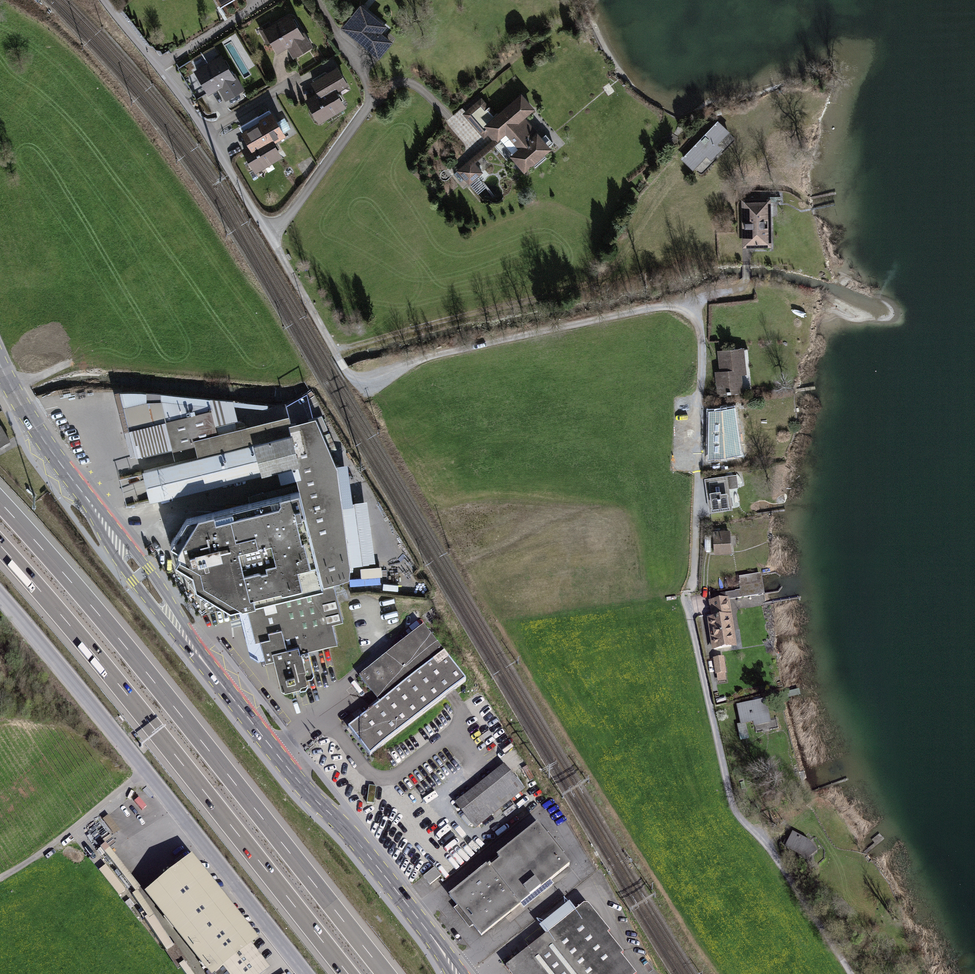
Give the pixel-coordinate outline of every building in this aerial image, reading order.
[(362,4),(341,27),(377,58),(393,39),(384,31),(389,27),(362,4)] [(311,50),(291,14),(263,30),(277,55),(287,50),(293,60),(311,50)] [(244,90),(224,54),(195,69),(209,95),(219,89),(225,100),(244,90)] [(189,61),(178,67),(191,91),(201,85),(189,61)] [(307,98),(320,122),(348,107),(339,91),(349,85),(339,67),(312,82),(317,93),(307,98)] [(482,98),(463,113),(482,137),(490,130),(495,136),(455,168),(468,184),(483,172),(473,160),(507,133),(520,149),(511,156),(523,171),(550,150),(523,118),(535,108),(522,93),(496,114),(482,98)] [(256,173),(283,156),(273,141),(286,133),(272,111),(240,131),(248,143),(240,148),(256,173)] [(730,131),(718,120),(681,159),(694,171),(707,157),(711,161),(723,149),(717,144),(730,131)] [(773,199),(741,199),(741,248),(773,248),(773,199)] [(750,395),(747,351),(720,353),(723,397),(750,395)] [(118,395),(134,460),(282,425),(278,411),(241,420),(237,401),(118,395)] [(746,433),(745,408),(716,409),(717,433),(746,433)] [(303,490),(326,587),(336,585),(355,580),(342,470),(322,418),(294,425),(296,436),(290,437),(298,468),(303,490)] [(0,427),(0,448),(10,442),(1,427),(0,427)] [(290,437),(146,471),(153,502),(298,468),(290,437)] [(744,467),(743,443),(714,443),(715,468),(744,467)] [(740,476),(707,480),(712,515),(744,511),(740,476)] [(326,587),(303,490),(190,517),(181,532),(173,546),(185,553),(177,565),(194,575),(197,591),(231,610),(240,608),(326,587)] [(734,532),(716,533),(716,555),(734,555),(734,532)] [(326,587),(240,608),(254,666),(275,661),(283,693),(319,685),(311,652),(341,645),(336,623),(345,621),(336,585),(326,587)] [(717,652),(739,649),(732,601),(710,604),(717,652)] [(699,617),(706,661),(724,658),(723,654),(712,655),(707,616),(699,617)] [(349,725),(370,753),(450,692),(466,680),(424,625),(360,674),(381,701),(349,725)] [(716,675),(717,683),(726,682),(725,660),(706,661),(707,675),(716,675)] [(775,726),(770,701),(739,707),(744,732),(775,726)] [(507,769),(458,806),(477,832),(527,795),(507,769)] [(539,823),(450,893),(481,933),(571,863),(539,823)] [(820,850),(794,833),(784,848),(810,865),(820,850)] [(151,895),(213,973),(274,973),(276,973),(256,948),(263,942),(198,859),(151,895)] [(423,876),(430,884),(441,874),(434,866),(423,876)] [(509,969),(513,973),(638,973),(626,958),(628,956),(613,937),(615,934),(591,904),(580,913),(574,905),(544,929),(550,936),(509,969)]
